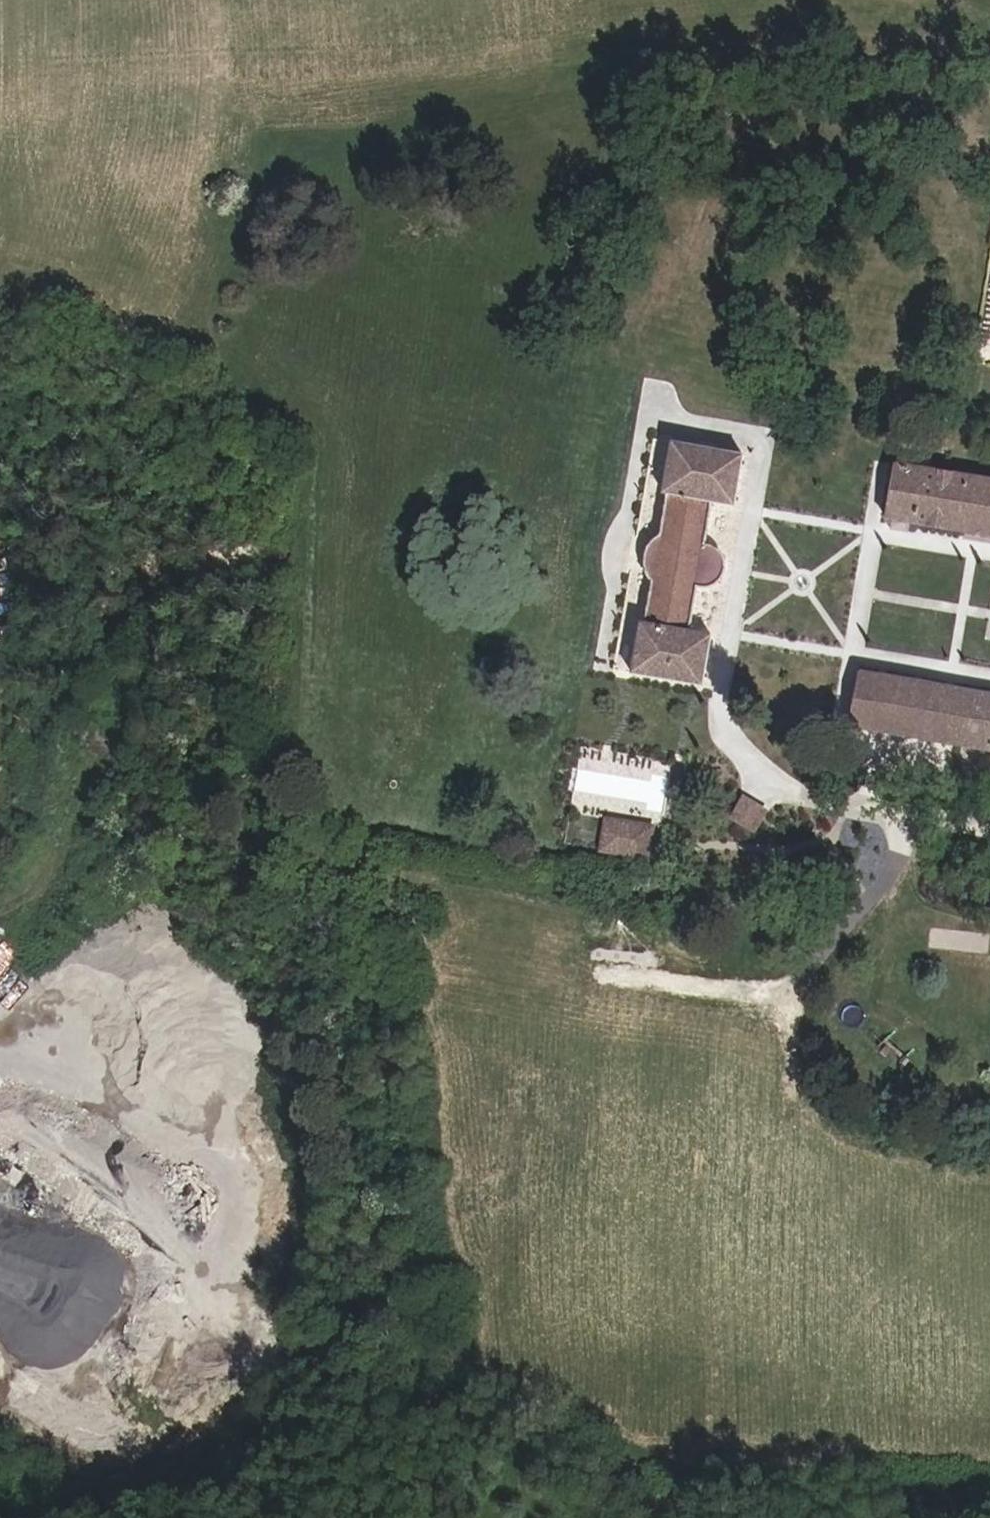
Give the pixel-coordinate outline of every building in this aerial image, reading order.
[(630,671),(698,683),(708,632),(687,629),(695,591),(704,591),(713,588),(723,579),(727,569),(726,554),(718,542),(702,536),(711,498),(733,502),(744,451),(671,438),(662,488),(666,489),(659,530),(654,539),(648,548),(647,563),(650,584),(643,616),(638,617),(630,671)] [(943,469),(884,456),(877,511),(989,531),(989,478),(978,476),(943,469)] [(850,724),(989,747),(989,690),(857,669),(850,724)] [(742,792),(729,816),(757,830),(770,806),(742,792)] [(624,852),(629,822),(603,817),(598,847),(624,852)] [(637,854),(642,824),(629,822),(624,852),(637,854)] [(643,855),(648,825),(642,824),(637,854),(643,855)]
